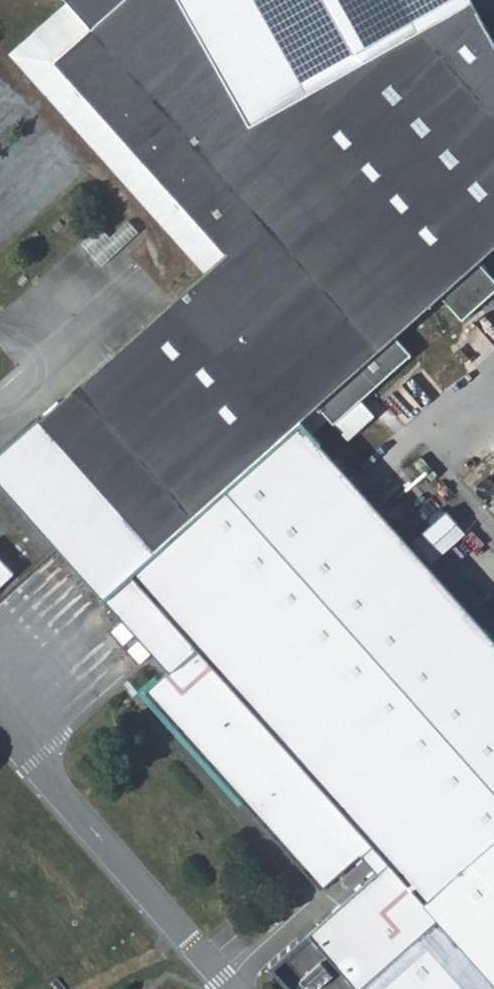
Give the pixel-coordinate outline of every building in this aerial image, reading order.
[(425,309),(258,0),(75,0),(95,22),(57,59),(228,250),(115,359),(237,487),(112,604),(134,626),(123,638),(138,623),(162,599),(218,543),(321,439),(304,424),(321,408),(335,425),(409,350),(397,334),(425,309)] [(441,318),(477,281),(466,269),(493,243),(493,58),(465,0),(258,0),(425,309),(429,305),(441,318)] [(488,294),(477,281),(441,318),(450,329),(488,294)] [(415,356),(409,350),(335,425),(338,428),(415,356)] [(115,359),(0,469),(0,487),(112,604),(237,487),(115,359)] [(123,638),(151,667),(162,656),(180,675),(156,697),(341,889),(390,842),(406,859),(292,968),(312,988),(493,988),(493,620),(321,439),(218,543),(162,599),(138,623),(123,638)] [(456,508),(431,533),(442,544),(467,520),(456,508)] [(22,583),(0,559),(0,604),(22,583)]
